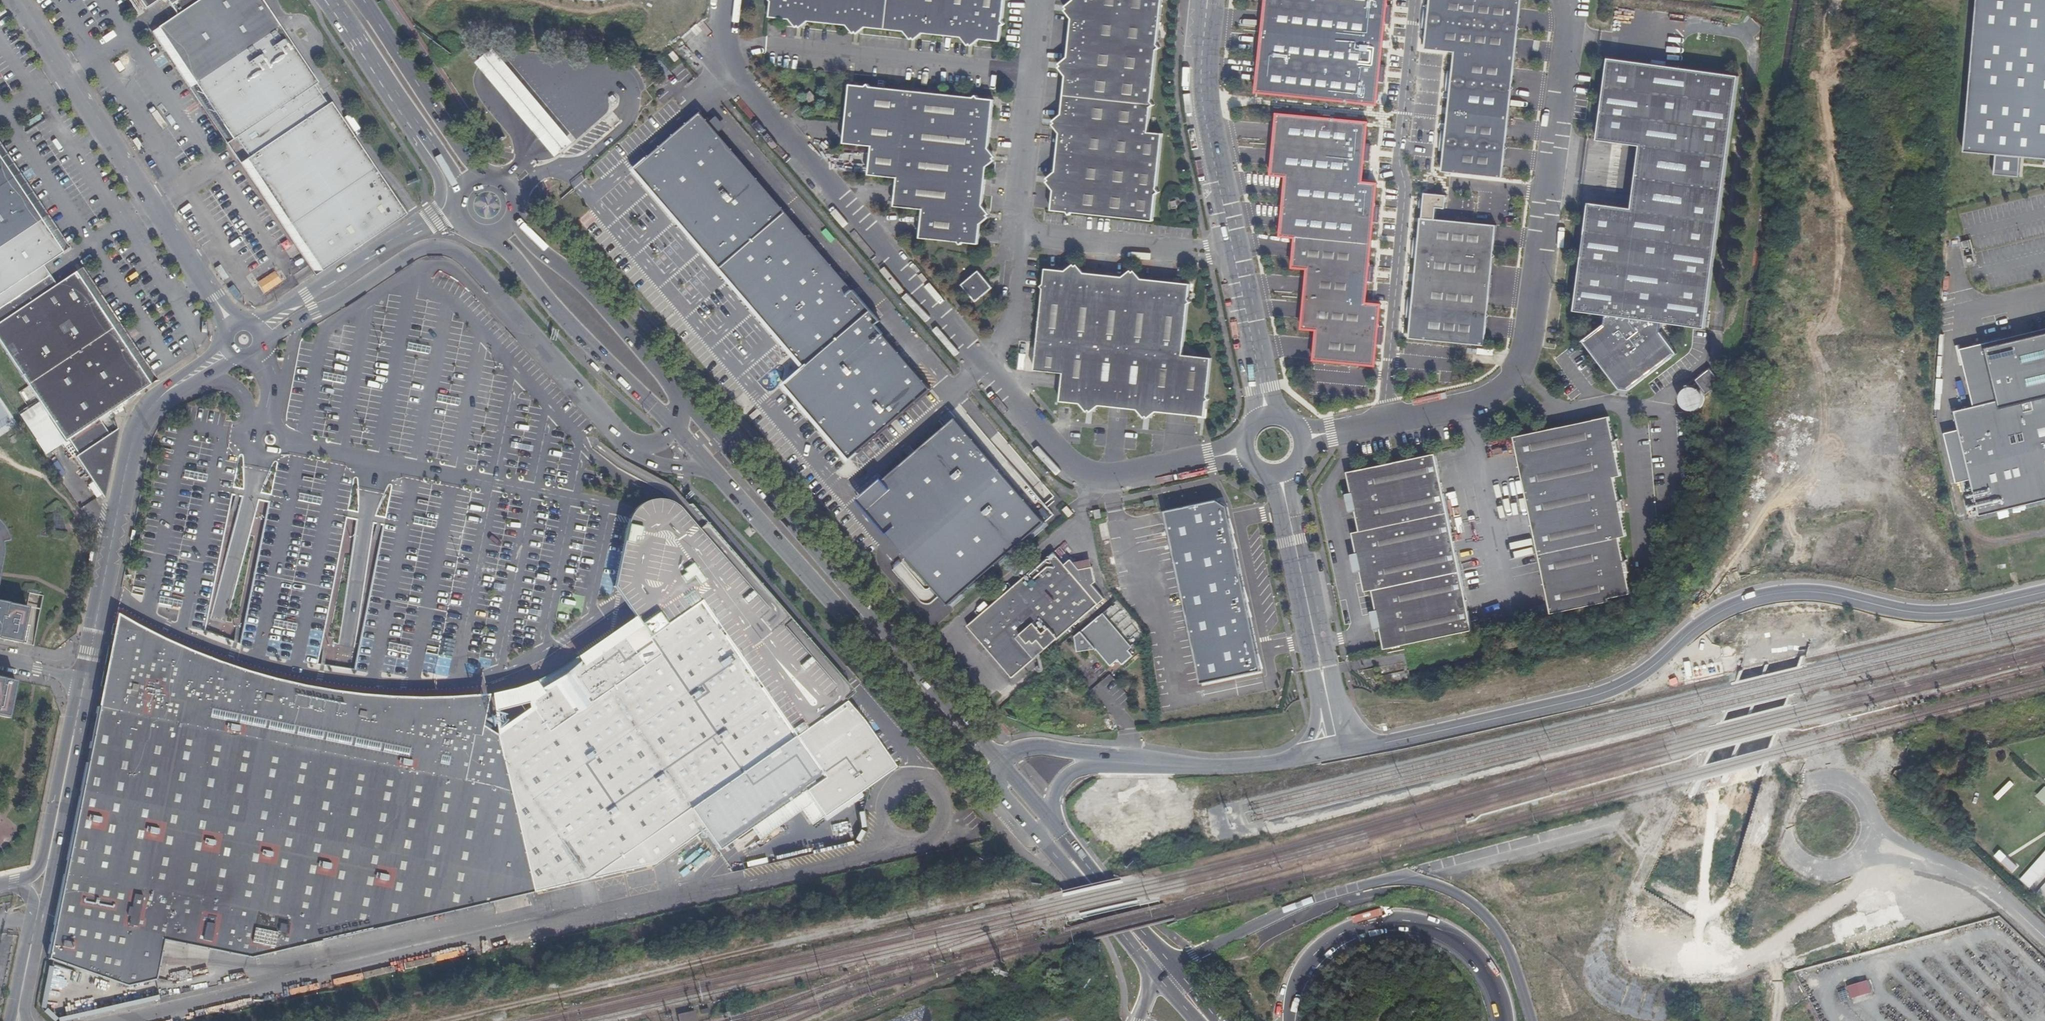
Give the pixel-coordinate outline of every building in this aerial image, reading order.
[(144,9),(158,0),(138,0),(144,9)] [(279,26),(261,0),(176,0),(170,4),(176,15),(157,28),(194,82),(252,44),(279,26)] [(770,18),(999,40),(1003,0),(772,0),(770,18)] [(1052,208),(1151,219),(1159,132),(1148,130),(1160,0),(1073,0),(1052,208)] [(1377,102),(1386,0),(1268,0),(1259,92),(1377,102)] [(1444,171),(1502,177),(1518,0),(1430,0),(1425,48),(1455,51),(1444,171)] [(1960,152),(1995,155),(1993,174),(2018,177),(2020,157),(2044,159),(2044,0),(1974,0),(1960,152)] [(236,138),(242,147),(320,94),(314,85),(317,83),(303,61),(279,26),(252,44),(194,82),(232,140),(236,138)] [(572,140),(492,48),(476,62),(556,154),(572,140)] [(673,51),(668,54),(674,62),(679,59),(673,51)] [(1627,386),(1630,389),(1676,354),(1660,332),(1661,324),(1704,329),(1738,76),(1606,58),(1596,140),(1640,146),(1636,173),(1631,209),(1587,204),(1573,311),(1604,316),(1602,326),(1582,342),(1617,387),(1619,385),(1627,386)] [(849,85),(844,143),(871,146),(869,173),(899,177),(896,205),(924,208),(922,236),(979,242),(994,99),(849,85)] [(320,94),(242,147),(249,157),(245,160),(269,197),(326,158),(355,140),(330,103),(327,105),(320,94)] [(801,100),(806,106),(815,100),(809,94),(801,100)] [(718,269),(783,211),(698,113),(632,170),(718,269)] [(1382,307),(1369,306),(1379,186),(1364,185),(1368,126),(1279,119),(1275,177),(1287,178),(1283,239),(1299,241),(1296,272),(1310,273),(1306,332),(1318,333),(1316,363),(1377,369),(1382,307)] [(320,272),(391,224),(404,215),(387,188),(355,140),(326,158),(269,197),(295,235),(320,272)] [(0,160),(0,248),(14,238),(40,221),(18,188),(0,160)] [(1497,225),(1439,221),(1440,208),(1446,209),(1447,195),(1426,193),(1414,340),(1487,347),(1497,225)] [(783,211),(718,269),(805,368),(870,311),(783,211)] [(49,276),(42,266),(61,253),(50,236),(40,221),(14,238),(0,248),(0,308),(49,276)] [(1189,282),(1046,267),(1036,368),(1063,371),(1061,400),(1205,414),(1210,358),(1183,355),(1189,282)] [(979,270),(963,284),(977,300),(993,287),(979,270)] [(275,271),(257,281),(263,293),(281,283),(275,271)] [(0,321),(0,344),(9,357),(94,302),(84,287),(74,272),(55,285),(0,321)] [(55,285),(49,276),(0,308),(0,321),(55,285)] [(94,302),(9,357),(27,385),(112,329),(103,315),(94,302)] [(870,311),(805,368),(783,387),(802,408),(815,423),(828,439),(849,462),(930,392),(897,353),(872,325),(878,320),(870,311)] [(149,385),(112,329),(27,385),(35,397),(65,441),(68,439),(69,440),(99,420),(98,419),(126,400),(149,385)] [(1962,352),(1975,409),(2000,403),(1987,350),(2044,336),(2044,332),(1962,352)] [(1987,350),(2000,403),(1975,409),(1956,414),(1961,432),(1972,481),(1981,516),(2044,501),(2044,336),(1987,350)] [(1019,370),(1036,371),(1036,353),(1019,352),(1019,370)] [(1694,380),(1705,394),(1719,384),(1708,369),(1694,380)] [(1683,397),(1682,401),(1683,406),(1687,410),(1691,412),(1696,411),(1701,409),(1703,405),(1704,400),(1703,395),(1699,391),(1695,390),(1690,390),(1685,392),(1683,397)] [(107,416),(101,420),(109,431),(114,427),(107,416)] [(875,486),(861,497),(933,584),(941,593),(948,602),(1043,524),(1031,509),(957,419),(951,424),(914,455),(884,479),(875,486)] [(1513,439),(1551,613),(1631,596),(1626,575),(1630,574),(1627,562),(1624,562),(1619,539),(1625,537),(1621,515),(1624,514),(1621,501),(1618,502),(1613,479),(1620,477),(1616,454),(1619,454),(1616,440),(1613,441),(1608,419),(1513,439)] [(99,420),(69,440),(78,454),(75,457),(104,499),(106,485),(103,484),(112,442),(115,443),(117,429),(109,434),(99,420)] [(1972,481),(1961,432),(1947,435),(1959,484),(1972,481)] [(1382,649),(1469,629),(1430,454),(1343,473),(1348,495),(1346,496),(1349,510),(1351,509),(1356,532),(1350,534),(1354,556),(1359,555),(1362,569),(1364,569),(1370,592),(1373,592),(1378,612),(1371,614),(1374,627),(1377,627),(1382,649)] [(653,604),(666,624),(632,647),(625,652),(619,644),(591,665),(592,674),(573,687),(546,706),(542,701),(531,708),(497,732),(494,731),(517,832),(527,877),(530,892),(586,879),(689,807),(717,847),(802,789),(821,819),(891,769),(841,698),(680,511),(676,506),(669,504),(665,502),(656,501),(645,503),(638,508),(630,521),(625,536),(622,552),(615,585),(620,593),(634,615),(653,604)] [(1220,501),(1167,512),(1202,684),(1264,672),(1230,506),(1220,501)] [(1100,507),(1093,508),(1095,518),(1103,517),(1100,507)] [(1012,677),(1045,648),(1104,598),(1092,584),(1095,582),(1091,566),(1078,568),(1070,559),(1064,564),(1053,551),(1001,595),(1004,598),(995,606),(992,603),(967,624),(1012,677)] [(1001,595),(992,603),(995,606),(1004,598),(1001,595)] [(20,644),(27,607),(0,601),(0,639),(20,644)] [(1103,613),(1076,636),(1078,651),(1096,648),(1111,665),(1118,659),(1122,664),(1133,655),(1129,650),(1133,647),(1103,613)] [(270,687),(241,679),(234,677),(220,673),(203,666),(186,659),(183,658),(181,657),(176,653),(170,648),(166,646),(163,644),(154,639),(145,636),(141,635),(132,635),(125,628),(121,626),(120,633),(120,639),(120,643),(114,655),(112,662),(109,672),(107,686),(105,697),(105,706),(97,704),(46,958),(125,986),(154,980),(161,940),(245,957),(492,901),(480,842),(517,832),(494,731),(484,725),(475,720),(478,704),(472,703),(463,703),(454,704),(448,705),(439,708),(431,711),(424,714),(412,721),(411,728),(406,727),(405,724),(403,721),(401,720),(400,719),(397,720),(394,722),(392,723),(391,725),(386,724),(389,706),(377,705),(352,702),(333,700),(318,697),(294,693),(270,687)] [(625,652),(632,647),(623,634),(550,685),(531,699),(531,708),(542,701),(546,706),(573,687),(592,674),(591,665),(619,644),(625,652)] [(8,719),(15,680),(0,677),(0,718),(8,719)] [(2044,805),(2044,786),(2036,796),(2044,805)] [(480,842),(492,901),(530,892),(527,877),(517,832),(480,842)] [(2002,850),(1995,855),(2011,873),(2018,867),(2002,850)] [(2020,879),(2031,888),(2044,871),(2044,851),(2020,879)] [(2036,894),(2044,902),(2044,884),(2036,894)] [(528,897),(494,902),(496,912),(530,907),(528,897)] [(154,980),(245,957),(161,940),(154,980)] [(1869,981),(1848,987),(1852,1000),(1872,994),(1869,981)] [(678,1020),(695,1020),(694,1011),(677,1013),(678,1020)]
